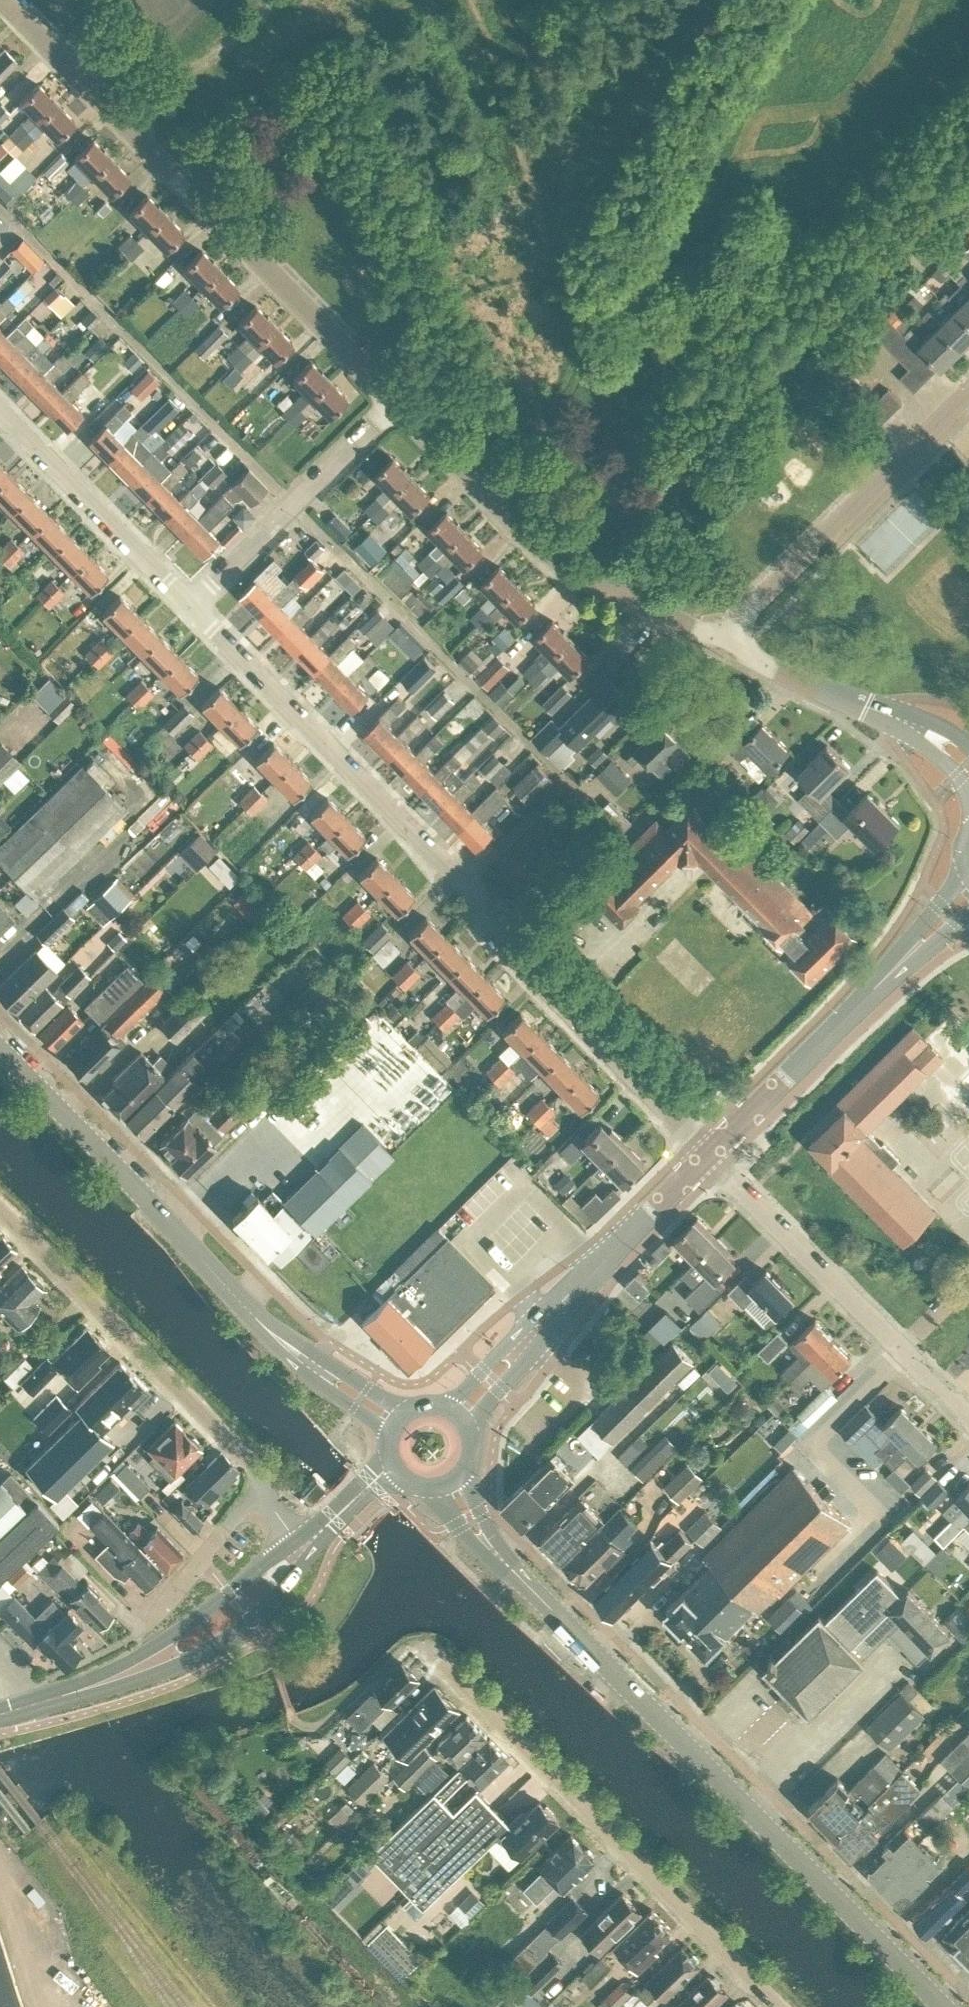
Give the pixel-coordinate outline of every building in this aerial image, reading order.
[(16,61),(3,48),(0,52),(0,77),(16,61)] [(19,101),(37,119),(56,101),(38,83),(19,101)] [(55,137),(74,119),(56,101),(37,119),(27,129),(15,141),(22,148),(44,126),(55,137)] [(0,102),(0,121),(10,111),(0,102)] [(15,141),(27,129),(21,122),(8,134),(15,141)] [(70,197),(82,185),(93,175),(110,156),(92,138),(74,156),(85,167),(63,189),(70,197)] [(49,181),(68,162),(60,153),(40,172),(49,181)] [(110,193),(128,175),(110,156),(93,175),(110,193)] [(18,188),(0,171),(0,195),(6,200),(18,188)] [(89,191),(82,185),(70,197),(76,203),(89,191)] [(129,211),(147,229),(165,212),(147,193),(129,211)] [(98,220),(112,206),(104,198),(90,212),(98,220)] [(165,248),(183,230),(165,212),(147,229),(165,248)] [(8,229),(0,220),(0,237),(8,229)] [(130,233),(117,246),(123,252),(136,240),(130,233)] [(10,265),(30,245),(21,236),(1,256),(10,265)] [(143,247),(136,240),(123,252),(130,259),(143,247)] [(183,267),(201,285),(219,268),(201,250),(183,267)] [(942,264),(958,279),(964,273),(949,257),(942,264)] [(219,304),(237,286),(219,268),(201,285),(219,304)] [(964,273),(958,279),(968,290),(968,277),(964,273)] [(5,296),(0,301),(0,318),(33,286),(26,279),(6,298),(5,296)] [(61,316),(74,303),(64,293),(63,294),(55,285),(42,297),(61,316)] [(184,289),(171,301),(179,308),(191,296),(184,289)] [(959,303),(946,291),(940,297),(953,310),(955,307),(968,321),(968,294),(959,303)] [(198,303),(191,296),(179,308),(186,316),(198,303)] [(899,300),(888,311),(896,320),(908,308),(899,300)] [(233,363),(245,351),(255,340),(273,323),(255,305),(237,322),(249,334),(226,356),(233,363)] [(953,310),(941,321),(929,308),(922,315),(935,328),(937,325),(961,349),(968,340),(968,321),(955,307),(953,310)] [(82,334),(99,316),(91,309),(81,319),(85,323),(78,330),(82,334)] [(877,334),(892,320),(884,312),(870,327),(877,334)] [(5,334),(6,335),(0,341),(0,360),(9,369),(25,354),(23,353),(33,343),(23,332),(32,324),(24,315),(5,334)] [(885,342),(900,328),(892,320),(877,334),(885,342)] [(274,359),(291,342),(273,323),(255,340),(245,351),(252,357),(262,347),(274,359)] [(228,334),(218,324),(200,340),(193,348),(202,358),(228,334)] [(937,325),(935,328),(924,339),(911,326),(905,332),(908,336),(916,344),(917,345),(919,343),(926,350),(940,364),(942,367),(961,349),(937,325)] [(893,350),(908,336),(905,332),(900,328),(885,342),(893,350)] [(42,334),(33,343),(23,353),(25,354),(9,369),(28,388),(43,373),(42,372),(51,363),(41,352),(50,343),(42,334)] [(901,358),(916,344),(908,336),(893,350),(901,358)] [(909,367),(917,359),(924,352),(917,345),(916,344),(901,358),(909,367)] [(926,350),(924,352),(917,359),(931,373),(940,364),(926,350)] [(252,357),(245,351),(233,363),(240,369),(252,357)] [(61,353),(51,363),(42,372),(43,373),(28,388),(46,407),(62,392),(61,391),(50,380),(69,362),(61,353)] [(931,373),(917,359),(909,367),(923,381),(931,373)] [(281,411),(288,418),(328,379),(310,360),(292,378),(303,389),(281,411)] [(130,387),(139,395),(157,375),(147,367),(130,387)] [(923,381),(909,367),(901,375),(914,389),(923,381)] [(69,399),(88,380),(80,372),(61,391),(62,392),(46,407),(65,427),(81,411),(69,399)] [(848,397),(862,382),(854,374),(840,389),(848,397)] [(328,415),(346,397),(328,379),(288,418),(294,425),(317,403),(328,415)] [(856,405),(870,390),(862,382),(848,397),(856,405)] [(889,387),(880,396),(894,409),(903,401),(889,387)] [(872,404),(878,398),(870,390),(856,405),(863,412),(872,404)] [(894,409),(880,396),(878,398),(872,404),(886,418),(894,409)] [(170,411),(161,401),(141,420),(151,430),(154,427),(170,411)] [(88,438),(107,458),(123,442),(122,441),(111,430),(130,412),(121,403),(103,422),(104,423),(88,438)] [(886,418),(872,404),(863,412),(877,426),(886,418)] [(192,430),(182,420),(164,437),(160,441),(168,449),(170,451),(192,430)] [(164,437),(154,427),(151,430),(149,432),(141,423),(122,441),(123,442),(107,458),(126,477),(142,461),(141,460),(159,442),(164,437)] [(159,442),(141,460),(142,461),(126,477),(145,496),(160,480),(159,479),(148,468),(167,450),(159,442)] [(189,466),(200,454),(193,447),(181,459),(189,466)] [(364,508),(371,515),(411,476),(393,457),(375,475),(386,486),(364,508)] [(203,474),(212,484),(227,470),(217,460),(203,474)] [(178,461),(159,479),(160,480),(145,496),(163,515),(179,499),(178,499),(167,487),(186,469),(178,461)] [(9,473),(0,464),(0,482),(9,473)] [(230,485),(240,495),(248,503),(265,486),(247,468),(230,485)] [(9,473),(0,482),(0,500),(10,511),(28,493),(9,473)] [(190,474),(184,480),(190,487),(197,480),(190,474)] [(411,511),(429,494),(411,476),(371,515),(378,522),(400,500),(411,511)] [(190,487),(178,499),(179,499),(163,515),(182,534),(198,518),(197,517),(186,507),(205,488),(197,480),(190,487)] [(198,518),(182,534),(201,553),(216,538),(206,528),(233,502),(223,492),(197,517),(198,518)] [(47,513),(28,493),(10,511),(29,530),(47,513)] [(417,562),(424,569),(464,530),(446,511),(428,529),(439,540),(417,562)] [(67,533),(47,513),(29,530),(49,550),(67,533)] [(352,529),(337,513),(327,523),(343,539),(352,529)] [(482,549),(464,530),(424,569),(431,576),(453,554),(464,566),(482,549)] [(387,549),(371,532),(355,546),(371,564),(387,549)] [(68,570),(86,552),(67,533),(49,550),(68,570)] [(16,544),(9,537),(0,546),(0,557),(1,558),(16,544)] [(313,557),(325,546),(317,538),(305,549),(313,556),(313,557)] [(22,551),(16,544),(1,558),(8,565),(22,551)] [(88,590),(106,573),(86,552),(68,570),(70,573),(64,579),(70,584),(76,578),(88,590)] [(307,585),(324,568),(313,557),(313,556),(295,573),(307,585)] [(260,612),(275,597),(274,596),(287,582),(277,572),(282,566),(273,558),(255,576),(256,578),(241,593),(260,612)] [(470,617),(477,624),(517,584),(499,566),(481,583),(492,595),(470,617)] [(444,602),(463,582),(454,573),(444,583),(435,575),(426,584),(444,602)] [(352,590),(359,583),(351,575),(344,582),(352,590)] [(293,593),(301,585),(293,577),(284,586),(275,595),(274,596),(275,597),(260,612),(278,631),(294,616),(293,615),(304,604),(293,593)] [(49,578),(35,592),(41,599),(56,584),(49,578)] [(63,591),(56,584),(41,599),(48,606),(63,591)] [(535,603),(517,584),(477,624),(483,631),(506,609),(517,620),(535,603)] [(464,602),(472,595),(463,586),(455,594),(464,602)] [(101,612),(121,632),(138,615),(119,595),(101,612)] [(363,608),(351,595),(334,612),(346,625),(363,608)] [(304,604),(293,615),(294,616),(278,631),(297,650),(313,635),(311,634),(300,622),(319,604),(311,596),(304,604)] [(379,607),(360,625),(369,635),(388,617),(379,607)] [(157,634),(138,615),(121,632),(140,651),(157,634)] [(330,615),(311,634),(313,635),(297,650),(316,669),(331,654),(330,652),(319,642),(338,623),(330,615)] [(78,618),(65,631),(73,639),(86,626),(78,618)] [(530,677),(552,656),(570,638),(552,620),(534,637),(545,649),(523,670),(530,677)] [(498,654),(516,636),(508,628),(506,625),(493,637),(495,640),(494,642),(489,646),(497,654),(498,654)] [(159,671),(176,654),(157,634),(140,651),(159,671)] [(350,673),(348,671),(338,660),(357,642),(348,634),(330,652),(331,654),(316,669),(334,688),(350,673)] [(91,659),(105,645),(99,638),(85,652),(91,659)] [(588,656),(570,638),(552,656),(530,677),(537,684),(549,673),(552,676),(561,665),(570,674),(588,656)] [(112,651),(105,645),(91,659),(98,665),(112,651)] [(480,662),(468,651),(460,659),(472,670),(480,662)] [(357,680),(376,661),(367,652),(348,671),(350,673),(334,688),(353,707),(369,692),(357,680)] [(178,691),(196,673),(176,654),(159,671),(178,691)] [(487,690),(507,669),(511,667),(498,654),(497,654),(476,675),(484,682),(482,684),(487,690)] [(416,688),(437,666),(426,655),(404,677),(416,688)] [(624,700),(627,697),(608,678),(559,726),(551,718),(532,737),(549,753),(567,735),(578,746),(609,715),(615,721),(619,721),(630,711),(630,706),(624,700)] [(131,700),(146,686),(139,679),(124,693),(131,700)] [(552,712),(572,693),(563,683),(542,703),(552,712)] [(153,693),(146,686),(131,700),(138,707),(153,693)] [(200,703),(219,722),(236,705),(218,686),(200,703)] [(437,717),(455,700),(445,690),(427,707),(437,717)] [(64,692),(46,709),(58,721),(75,703),(64,692)] [(399,735),(397,733),(387,722),(406,703),(399,695),(379,715),(379,716),(364,731),(383,750),(399,735)] [(192,712),(184,703),(164,723),(172,732),(192,712)] [(237,741),(254,724),(236,705),(219,722),(237,741)] [(451,734),(465,719),(457,712),(443,726),(451,734)] [(418,754),(416,752),(406,741),(425,722),(417,714),(397,733),(399,735),(383,750),(402,769),(418,754)] [(769,770),(789,748),(762,722),(754,730),(744,720),(724,741),(742,758),(749,751),(769,770)] [(652,767),(679,741),(662,724),(626,758),(632,764),(641,755),(652,767)] [(104,725),(96,734),(126,761),(134,752),(104,725)] [(190,751),(205,736),(198,729),(183,744),(190,751)] [(436,773),(434,771),(424,760),(443,741),(435,733),(416,752),(418,754),(402,769),(420,788),(436,773)] [(212,743),(205,736),(190,751),(197,758),(212,743)] [(273,778),(273,777),(291,760),(272,741),(254,758),(265,770),(251,783),(253,785),(259,792),(273,778)] [(17,760),(0,743),(0,778),(17,760)] [(601,760),(607,754),(599,745),(587,756),(596,765),(601,760)] [(826,745),(798,773),(811,786),(798,799),(819,819),(838,800),(826,788),(848,766),(826,745)] [(509,766),(494,750),(480,763),(496,779),(509,766)] [(455,792),(453,790),(443,779),(462,760),(454,752),(434,771),(436,773),(420,788),(439,807),(455,792)] [(632,778),(612,758),(611,758),(607,754),(601,760),(596,765),(593,768),(597,772),(597,773),(616,793),(632,778)] [(242,755),(227,769),(236,777),(250,763),(242,755)] [(291,796),(309,779),(291,760),(273,777),(273,778),(291,796)] [(537,762),(513,785),(530,802),(554,779),(537,762)] [(123,806),(80,763),(13,828),(1,840),(0,841),(0,861),(34,894),(123,806)] [(473,811),(472,809),(461,798),(481,779),(473,771),(453,790),(455,792),(439,807),(458,826),(473,811)] [(253,785),(238,800),(244,806),(259,792),(253,785)] [(458,826),(477,846),(492,830),(483,820),(507,797),(496,786),(472,809),(473,811),(458,826)] [(761,815),(777,799),(766,788),(750,804),(761,815)] [(265,798),(259,792),(244,806),(251,813),(265,798)] [(848,810),(838,800),(819,819),(835,836),(851,822),(874,845),(896,823),(866,792),(848,810)] [(345,815),(326,796),(308,814),(319,825),(309,836),(316,842),(326,832),(327,833),(345,815)] [(189,808),(198,816),(207,806),(198,798),(189,808)] [(634,822),(610,798),(602,806),(625,830),(634,822)] [(811,978),(855,935),(824,902),(814,912),(722,818),(711,828),(689,806),(666,829),(656,818),(586,887),(619,920),(639,901),(636,898),(679,856),(699,856),(762,920),(761,921),(783,943),(784,943),(790,949),(786,953),(811,978)] [(364,834),(345,815),(327,833),(328,833),(319,842),(328,850),(336,842),(346,851),(364,834)] [(795,842),(809,828),(798,817),(784,831),(795,842)] [(13,828),(3,818),(0,820),(0,838),(1,840),(13,828)] [(178,852),(195,869),(216,848),(199,831),(178,852)] [(299,861),(314,846),(307,839),(292,854),(299,861)] [(306,867),(321,853),(314,846),(299,861),(306,867)] [(136,875),(163,863),(157,848),(129,861),(136,875)] [(358,874),(376,893),(395,875),(376,856),(358,874)] [(395,912),(413,894),(395,875),(376,893),(395,912)] [(85,906),(101,923),(132,893),(117,878),(113,881),(112,880),(85,906)] [(23,906),(33,895),(25,887),(15,898),(23,906)] [(355,899),(340,914),(348,921),(363,906),(355,899)] [(13,918),(0,905),(0,931),(13,918)] [(45,943),(72,916),(62,906),(35,933),(45,943)] [(370,913),(363,906),(348,921),(355,928),(370,913)] [(409,934),(428,953),(446,936),(426,916),(409,934)] [(372,950),(391,932),(380,921),(362,939),(372,950)] [(145,933),(164,952),(175,941),(156,922),(145,933)] [(86,965),(108,944),(94,929),(72,950),(86,965)] [(115,950),(126,938),(117,930),(106,942),(115,950)] [(389,935),(370,953),(382,965),(400,947),(389,935)] [(447,973),(464,955),(446,936),(428,953),(447,973)] [(55,969),(34,948),(0,982),(0,994),(14,1009),(55,969)] [(430,1014),(436,1021),(452,1005),(466,992),(483,975),(464,955),(447,973),(459,985),(430,1014)] [(324,957),(314,961),(320,972),(329,967),(324,957)] [(396,980),(411,966),(405,959),(390,973),(396,980)] [(114,1039),(164,990),(149,974),(143,980),(127,963),(84,1006),(100,1022),(67,1056),(68,1057),(68,1062),(73,1066),(77,1067),(87,1076),(119,1044),(114,1039)] [(33,1030),(89,975),(78,964),(58,983),(58,984),(51,991),(45,985),(17,1013),(33,1030)] [(194,984),(203,976),(193,966),(185,973),(194,984)] [(418,973),(411,966),(396,980),(403,987),(418,973)] [(483,975),(466,992),(475,1001),(485,1012),(503,994),(483,975)] [(321,979),(302,998),(316,1013),(336,994),(321,979)] [(176,1040),(209,1007),(191,988),(157,1022),(176,1040)] [(265,1004),(253,992),(241,1003),(253,1015),(265,1004)] [(54,1047),(82,1019),(66,1003),(38,1031),(54,1047)] [(392,1019),(400,1012),(393,1004),(385,1012),(392,1019)] [(443,1028),(458,1013),(459,1012),(453,1007),(452,1005),(436,1021),(443,1028)] [(233,1011),(174,1067),(165,1076),(163,1074),(120,1116),(122,1118),(124,1117),(140,1133),(194,1081),(196,1083),(240,1040),(230,1030),(241,1019),(233,1011)] [(503,1030),(522,1049),(539,1032),(520,1012),(503,1030)] [(423,1034),(417,1028),(407,1038),(412,1044),(423,1034)] [(914,1028),(912,1030),(817,1124),(824,1131),(811,1143),(832,1164),(830,1167),(870,1207),(903,1241),(935,1210),(893,1168),(901,1160),(884,1142),(882,1144),(868,1130),(925,1074),(925,1073),(927,1074),(943,1058),(914,1028)] [(558,1051),(539,1032),(522,1049),(512,1060),(517,1065),(531,1079),(541,1068),(558,1051)] [(450,1059),(428,1036),(418,1045),(440,1068),(450,1059)] [(165,1076),(174,1067),(160,1053),(151,1062),(140,1051),(113,1077),(116,1081),(100,1095),(120,1116),(163,1074),(165,1076)] [(560,1088),(578,1071),(558,1051),(541,1068),(560,1088)] [(492,1077),(506,1062),(500,1056),(485,1070),(492,1077)] [(513,1069),(506,1062),(492,1077),(498,1083),(513,1069)] [(580,1107),(597,1090),(578,1071),(560,1088),(580,1107)] [(254,1097),(261,1091),(246,1076),(207,1114),(211,1117),(207,1120),(195,1107),(186,1116),(186,1115),(159,1141),(173,1155),(173,1159),(179,1165),(182,1166),(184,1168),(211,1142),(211,1141),(220,1132),(214,1126),(217,1124),(222,1129),(254,1097)] [(274,1079),(261,1091),(254,1097),(262,1105),(281,1086),(274,1079)] [(323,1135),(339,1120),(315,1096),(300,1112),(323,1135)] [(532,1118),(546,1103),(540,1097),(525,1111),(532,1118)] [(553,1110),(546,1103),(532,1118),(538,1124),(553,1110)] [(329,1216),(392,1156),(361,1124),(283,1200),(271,1188),(260,1199),(251,1189),(243,1196),(248,1201),(232,1217),(244,1229),(242,1232),(243,1236),(242,1237),(245,1240),(246,1239),(251,1241),(253,1239),(265,1251),(268,1248),(278,1259),(310,1227),(314,1232),(329,1216)] [(600,1163),(623,1141),(610,1128),(606,1132),(599,1124),(583,1140),(576,1133),(559,1150),(570,1162),(584,1148),(600,1163)] [(620,1184),(643,1161),(623,1141),(600,1163),(620,1184)] [(562,1192),(574,1180),(564,1171),(553,1183),(562,1192)] [(593,1219),(619,1193),(611,1185),(600,1196),(594,1190),(579,1205),(593,1219)] [(695,1258),(714,1240),(707,1233),(711,1229),(698,1216),(675,1238),(695,1258)] [(407,1366),(492,1281),(446,1235),(436,1225),(392,1268),(369,1291),(380,1301),(361,1319),(407,1366)] [(14,1248),(1,1234),(0,1235),(0,1261),(14,1248)] [(309,1234),(294,1249),(315,1270),(330,1255),(309,1234)] [(718,1236),(714,1240),(695,1258),(708,1272),(703,1278),(686,1294),(700,1309),(726,1283),(718,1276),(735,1260),(727,1253),(731,1250),(718,1236)] [(661,1259),(672,1248),(665,1241),(654,1252),(661,1259)] [(15,1324),(30,1309),(37,1302),(33,1297),(43,1287),(41,1285),(41,1280),(37,1276),(32,1276),(21,1265),(0,1286),(0,1310),(15,1324)] [(743,1304),(746,1302),(765,1322),(775,1312),(776,1314),(793,1297),(766,1269),(753,1282),(746,1274),(730,1289),(743,1304)] [(639,1295),(649,1286),(635,1272),(625,1281),(639,1295)] [(708,1307),(691,1325),(705,1338),(722,1321),(708,1307)] [(681,1324),(667,1310),(650,1327),(664,1341),(681,1324)] [(791,1378),(834,1337),(816,1318),(790,1343),(800,1353),(783,1370),(791,1378)] [(85,1325),(51,1359),(46,1354),(20,1379),(31,1391),(57,1365),(76,1385),(99,1364),(96,1361),(108,1349),(85,1325)] [(778,1330),(758,1349),(768,1359),(788,1340),(778,1330)] [(852,1355),(834,1337),(791,1378),(799,1386),(810,1375),(823,1387),(836,1375),(833,1373),(852,1355)] [(615,1439),(694,1360),(673,1338),(667,1344),(611,1400),(597,1413),(593,1417),(615,1439)] [(12,1386),(32,1365),(22,1355),(1,1375),(12,1386)] [(101,1429),(129,1401),(133,1405),(148,1389),(119,1360),(75,1404),(78,1408),(83,1413),(26,1470),(54,1498),(113,1441),(101,1429)] [(728,1389),(740,1378),(731,1369),(720,1380),(728,1389)] [(837,1395),(828,1387),(799,1415),(808,1423),(837,1395)] [(47,1431),(69,1408),(53,1392),(30,1415),(47,1431)] [(766,1403),(777,1413),(785,1406),(774,1395),(766,1403)] [(884,1457),(884,1458),(919,1423),(901,1405),(883,1423),(884,1424),(885,1424),(893,1432),(877,1448),(861,1432),(878,1416),(866,1403),(839,1429),(875,1465),(884,1457)] [(147,1446),(153,1453),(149,1457),(169,1477),(201,1447),(174,1419),(147,1446)] [(937,1441),(919,1423),(884,1458),(893,1467),(905,1455),(914,1464),(937,1441)] [(220,1451),(197,1474),(192,1469),(178,1482),(184,1488),(182,1490),(198,1506),(203,1501),(206,1504),(236,1475),(229,1468),(233,1464),(220,1451)] [(549,1501),(574,1476),(552,1454),(503,1503),(523,1523),(545,1501),(549,1501)] [(138,1497),(150,1486),(126,1461),(114,1473),(138,1497)] [(688,1461),(663,1485),(679,1501),(704,1477),(688,1461)] [(780,1593),(851,1522),(794,1465),(704,1555),(712,1563),(665,1610),(707,1652),(727,1630),(728,1631),(754,1605),(758,1610),(777,1590),(780,1593)] [(921,1494),(938,1477),(927,1465),(910,1482),(921,1494)] [(57,1522),(9,1472),(0,1480),(0,1576),(57,1522)] [(938,1478),(921,1495),(934,1507),(950,1490),(938,1478)] [(956,1496),(957,1497),(958,1497),(966,1505),(934,1536),(943,1545),(957,1531),(964,1524),(968,1519),(968,1483),(956,1496)] [(91,1496),(103,1509),(111,1500),(99,1488),(91,1496)] [(560,1560),(604,1517),(596,1509),(582,1496),(539,1539),(560,1560)] [(190,1531),(202,1518),(190,1506),(189,1507),(180,1498),(170,1508),(179,1517),(178,1518),(190,1531)] [(628,1532),(637,1523),(620,1507),(563,1563),(583,1584),(604,1563),(607,1565),(625,1548),(623,1546),(633,1536),(628,1532)] [(108,1542),(95,1554),(120,1580),(129,1572),(143,1586),(161,1570),(102,1509),(89,1522),(108,1542)] [(703,1545),(722,1526),(705,1509),(687,1528),(703,1545)] [(181,1550),(157,1526),(150,1533),(139,1521),(128,1531),(164,1567),(181,1550)] [(692,1540),(686,1534),(680,1528),(666,1541),(664,1539),(659,1543),(652,1536),(618,1570),(619,1572),(596,1595),(614,1614),(637,1591),(642,1590),(692,1540)] [(926,1560),(937,1548),(925,1537),(914,1548),(926,1560)] [(934,1572),(946,1561),(936,1552),(925,1563),(934,1572)] [(83,1583),(63,1562),(62,1563),(53,1553),(36,1570),(55,1590),(62,1583),(72,1593),(68,1597),(84,1614),(87,1611),(99,1623),(111,1611),(95,1594),(98,1592),(86,1579),(83,1583)] [(31,1570),(22,1561),(7,1576),(16,1585),(31,1570)] [(951,1631),(907,1588),(902,1593),(877,1568),(826,1619),(863,1657),(888,1632),(918,1662),(930,1650),(931,1651),(951,1631)] [(67,1608),(64,1611),(51,1598),(42,1606),(44,1608),(35,1616),(14,1594),(0,1607),(0,1610),(28,1639),(33,1634),(62,1664),(79,1648),(72,1640),(77,1636),(72,1631),(81,1622),(67,1608)] [(803,1610),(789,1596),(769,1615),(784,1630),(803,1610)] [(960,1605),(944,1620),(964,1640),(968,1635),(968,1614),(960,1605)] [(865,1660),(863,1657),(826,1619),(819,1613),(763,1668),(785,1690),(778,1697),(788,1708),(795,1701),(809,1715),(865,1660)] [(402,1661),(376,1687),(360,1702),(373,1716),(389,1701),(392,1704),(419,1678),(402,1661)] [(436,1684),(400,1719),(385,1734),(408,1758),(459,1708),(436,1684)] [(901,1690),(866,1725),(890,1749),(925,1714),(901,1690)] [(468,1714),(439,1742),(458,1762),(487,1734),(468,1714)] [(490,1736),(461,1765),(481,1785),(510,1756),(490,1736)] [(307,1744),(303,1737),(296,1740),(300,1748),(307,1744)] [(941,1760),(962,1781),(968,1775),(968,1742),(964,1737),(941,1760)] [(394,1775),(405,1786),(436,1755),(425,1744),(394,1775)] [(335,1747),(323,1759),(334,1770),(346,1758),(335,1747)] [(347,1786),(363,1801),(388,1775),(373,1760),(347,1786)] [(468,1772),(461,1765),(461,1764),(372,1848),(424,1905),(502,1832),(510,1825),(508,1823),(510,1822),(477,1788),(454,1809),(442,1797),(468,1772)] [(836,1835),(891,1781),(874,1764),(849,1788),(838,1777),(808,1806),(836,1835)] [(911,1800),(910,1798),(920,1788),(903,1770),(891,1781),(836,1835),(833,1838),(851,1856),(863,1844),(865,1846),(879,1833),(876,1830),(878,1827),(881,1830),(911,1800)] [(337,1826),(355,1808),(345,1799),(327,1816),(337,1826)] [(510,1825),(502,1832),(508,1839),(505,1842),(515,1852),(518,1850),(523,1855),(559,1820),(554,1814),(555,1813),(547,1804),(545,1805),(540,1800),(526,1813),(523,1810),(510,1822),(508,1823),(510,1825)] [(877,1878),(928,1830),(914,1815),(883,1845),(883,1850),(866,1867),(877,1878)] [(285,1845),(295,1838),(287,1827),(277,1835),(285,1845)] [(928,1830),(877,1878),(876,1878),(901,1904),(913,1892),(913,1891),(942,1862),(931,1850),(939,1842),(928,1830)] [(571,1833),(541,1863),(545,1867),(541,1870),(538,1866),(521,1883),(538,1899),(557,1880),(565,1888),(595,1857),(571,1833)] [(915,1917),(924,1927),(931,1927),(940,1918),(942,1920),(966,1897),(960,1891),(968,1881),(968,1864),(961,1872),(915,1917)] [(355,1880),(347,1872),(344,1875),(352,1884),(355,1880)] [(485,1901),(473,1889),(459,1902),(471,1914),(485,1901)] [(623,1892),(582,1932),(599,1950),(641,1910),(623,1892)] [(573,1895),(547,1921),(562,1935),(587,1910),(573,1895)] [(964,1905),(968,1908),(945,1931),(955,1941),(953,1943),(968,1959),(968,1901),(964,1905)] [(652,1907),(614,1945),(637,1969),(658,1949),(655,1946),(673,1929),(652,1907)] [(422,1957),(388,1922),(369,1941),(403,1975),(422,1957)] [(0,1934),(0,2006),(23,2006),(0,1934)] [(683,1946),(659,1968),(660,1969),(650,1979),(638,1991),(648,2002),(660,1990),(666,1996),(700,1963),(683,1946)] [(532,1993),(565,1962),(553,1950),(521,1981),(532,1993)] [(591,1983),(611,1965),(602,1954),(581,1973),(591,1983)] [(674,2006),(711,2006),(727,1991),(709,1973),(674,2006)] [(632,1991),(620,1980),(604,1996),(615,2006),(616,2006),(632,1991)]
